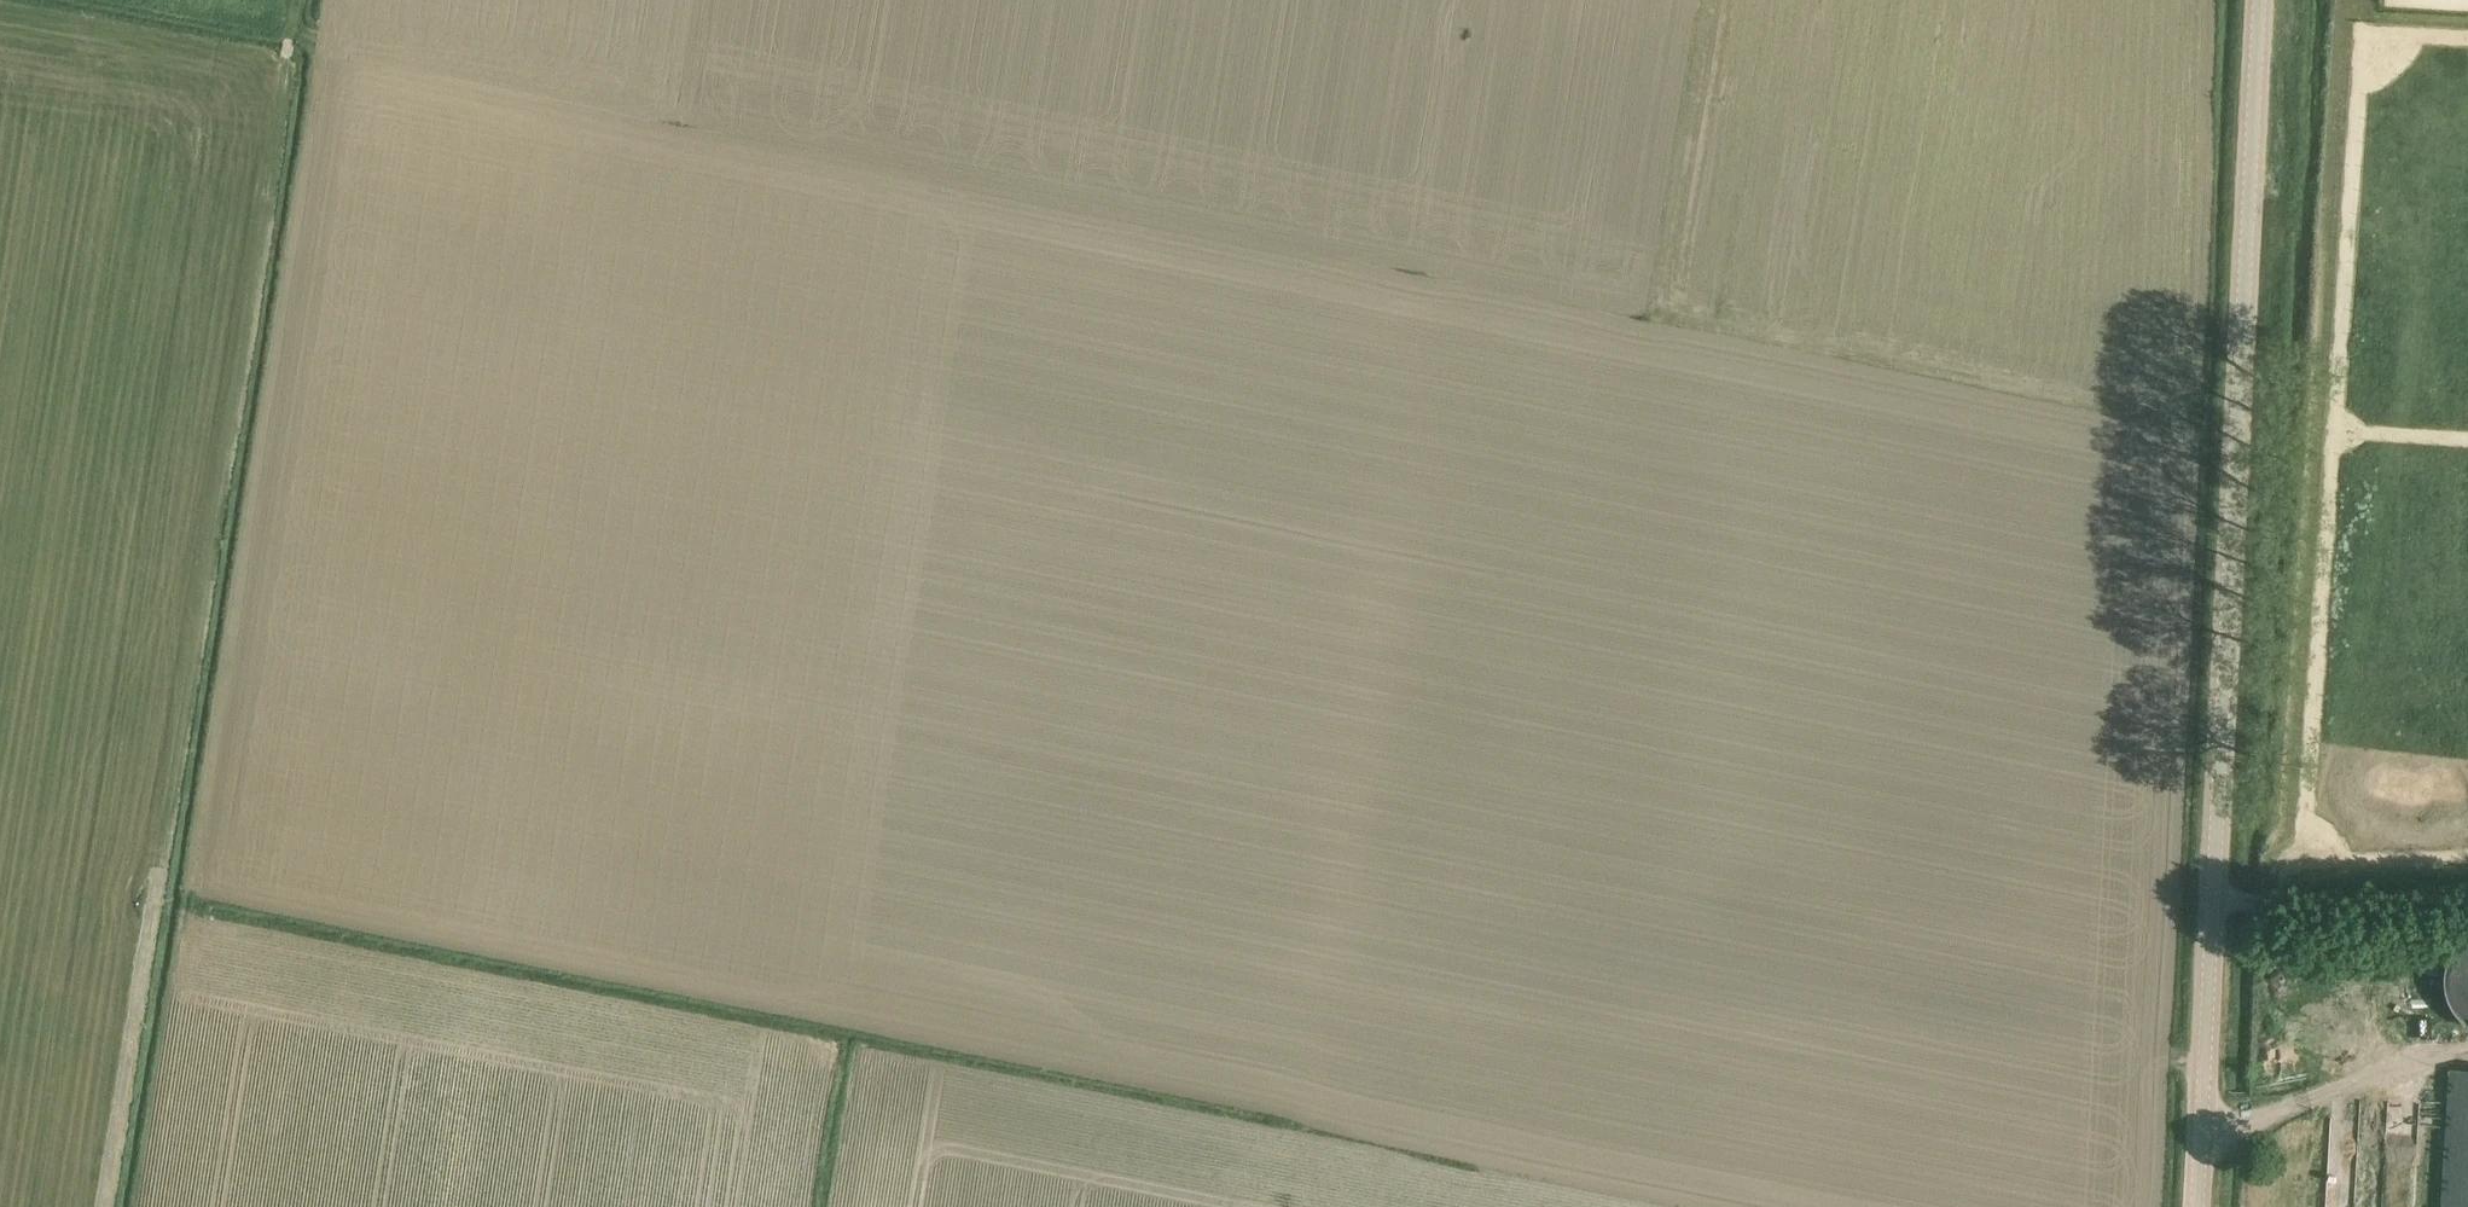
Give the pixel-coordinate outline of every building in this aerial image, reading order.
[(2442,950),(2458,1019),(2467,1017),(2467,944),(2442,950)] [(2443,1206),(2467,1206),(2467,1071),(2451,1070),(2449,1098),(2443,1206)]
